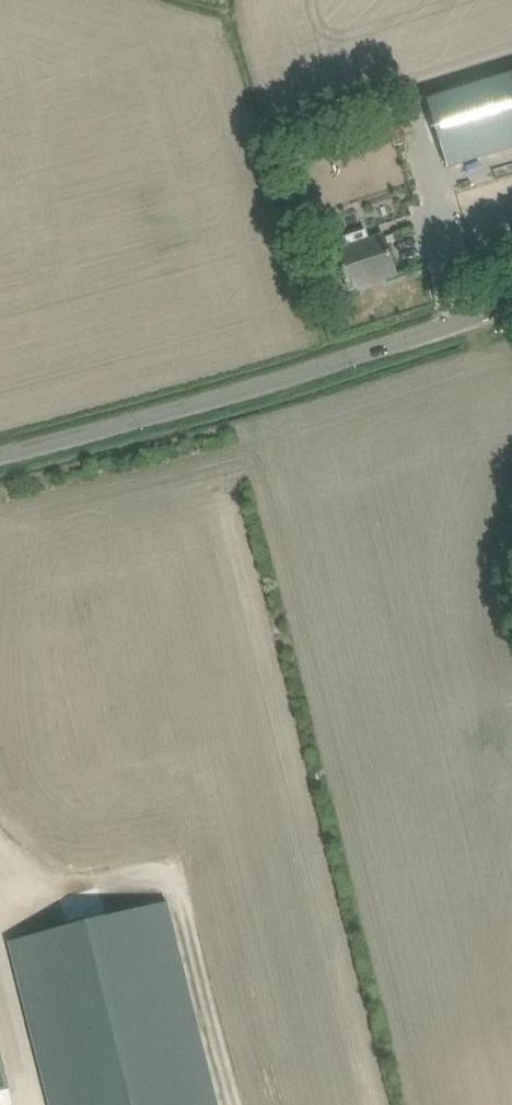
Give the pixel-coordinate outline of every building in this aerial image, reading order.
[(427,99),(448,167),(511,148),(511,73),(427,99)] [(371,246),(339,256),(350,288),(396,273),(384,236),(369,241),(371,246)] [(9,942),(50,1104),(218,1104),(168,902),(17,940),(9,942)] [(10,1088),(0,1049),(0,1091),(10,1088)]
